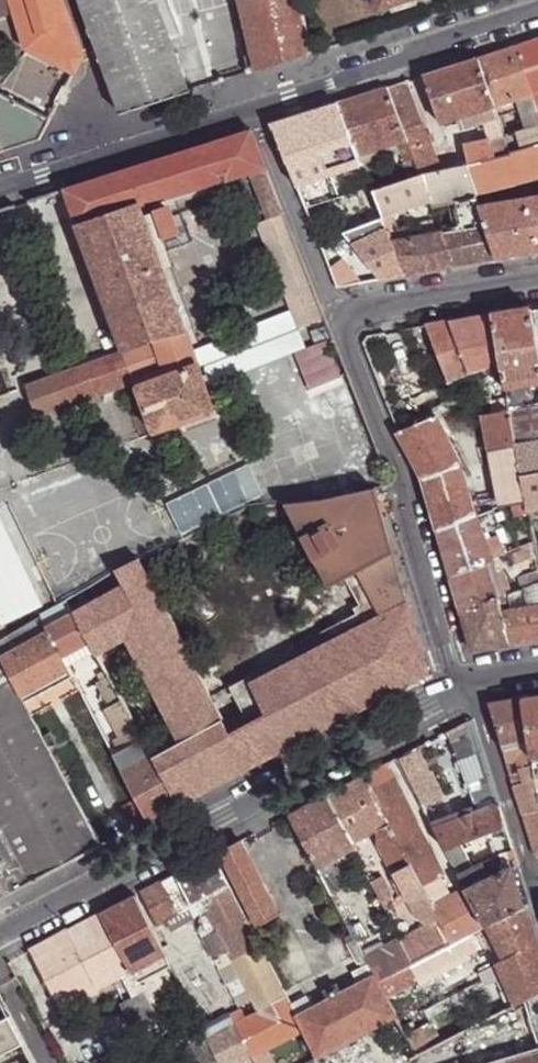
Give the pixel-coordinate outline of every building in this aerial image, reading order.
[(14,0),(0,0),(0,16),(17,11),(14,0)] [(63,0),(14,0),(17,11),(27,48),(76,72),(83,57),(63,0)] [(192,92),(181,62),(161,10),(158,0),(80,0),(122,116),(192,92)] [(301,57),(297,45),(310,41),(299,0),(240,0),(258,72),(301,57)] [(377,11),(412,0),(373,0),(377,11)] [(181,62),(201,56),(209,54),(191,1),(161,10),(181,62)] [(517,46),(532,94),(537,92),(537,40),(517,46)] [(301,57),(313,53),(310,41),(297,45),(301,57)] [(517,46),(478,58),(494,105),(516,99),(532,94),(517,46)] [(192,92),(210,86),(201,56),(181,62),(192,92)] [(478,58),(424,76),(441,122),(460,116),(481,110),(494,105),(478,58)] [(406,81),(387,87),(407,140),(422,177),(426,176),(440,173),(423,122),(421,124),(406,81)] [(338,103),(354,143),(360,156),(395,144),(407,140),(387,87),(338,103)] [(51,118),(1,93),(0,93),(0,153),(40,140),(51,118)] [(537,127),(537,110),(532,94),(516,99),(526,131),(537,127)] [(272,124),(288,164),(354,143),(338,103),(272,124)] [(481,110),(486,125),(499,121),(494,105),(481,110)] [(465,131),(486,125),(481,110),(460,116),(465,131)] [(486,125),(492,142),(505,137),(499,121),(486,125)] [(505,137),(511,153),(537,146),(537,127),(526,131),(505,137)] [(252,130),(65,190),(123,350),(27,385),(38,415),(135,380),(155,433),(215,412),(207,389),(193,351),(142,206),(252,173),(266,168),(252,130)] [(505,137),(492,142),(497,160),(512,155),(511,153),(505,137)] [(422,177),(407,140),(395,144),(410,181),(422,177)] [(448,154),(453,170),(468,167),(497,160),(492,142),(448,154)] [(468,167),(476,190),(537,174),(537,146),(511,153),(512,155),(497,160),(468,167)] [(432,200),(436,209),(455,204),(462,230),(487,225),(482,207),(476,190),(468,167),(453,170),(440,173),(426,176),(432,200)] [(252,173),(270,219),(285,214),(266,168),(252,173)] [(410,181),(375,193),(384,216),(426,203),(432,200),(426,176),(422,177),(410,181)] [(499,259),(537,253),(537,198),(482,207),(487,225),(499,259)] [(432,200),(426,203),(429,211),(436,209),(432,200)] [(298,329),(326,318),(285,214),(270,219),(257,224),(298,329)] [(440,221),(443,233),(451,233),(447,220),(440,221)] [(410,226),(412,239),(436,235),(433,222),(410,226)] [(443,233),(454,267),(499,259),(487,225),(462,230),(451,233),(443,233)] [(389,231),(394,242),(412,239),(410,226),(389,230),(389,231)] [(370,239),(386,279),(408,275),(394,242),(389,231),(370,239)] [(394,242),(408,275),(454,267),(443,233),(436,235),(412,239),(394,242)] [(328,247),(333,283),(358,280),(353,243),(328,247)] [(530,308),(537,351),(537,306),(530,308)] [(530,308),(491,314),(501,364),(507,391),(537,385),(537,351),(530,308)] [(193,351),(207,389),(302,352),(287,314),(193,351)] [(501,364),(491,314),(451,322),(470,374),(501,364)] [(470,374),(451,322),(426,326),(450,382),(470,374)] [(301,353),(298,355),(311,388),(339,377),(326,344),(301,353)] [(537,406),(537,385),(507,391),(509,402),(510,411),(537,406)] [(492,405),(494,414),(510,411),(509,402),(492,405)] [(523,476),(517,445),(510,411),(494,414),(486,416),(505,506),(527,501),(523,476)] [(399,433),(422,478),(462,465),(448,439),(445,434),(437,417),(399,433)] [(537,473),(537,442),(517,445),(523,476),(537,473)] [(437,531),(479,514),(470,487),(468,482),(462,465),(422,478),(437,531)] [(537,509),(537,473),(523,476),(527,501),(529,510),(537,509)] [(375,488),(318,495),(358,571),(370,592),(400,578),(375,488)] [(318,495),(285,500),(330,587),(358,571),(318,495)] [(507,514),(529,510),(527,501),(505,506),(507,514)] [(490,542),(479,514),(437,531),(451,576),(488,560),(493,559),(491,549),(490,542)] [(4,623),(40,606),(0,522),(0,614),(4,623)] [(498,558),(504,556),(503,548),(491,549),(493,559),(498,558)] [(537,561),(537,555),(537,548),(526,551),(528,562),(537,561)] [(498,558),(493,559),(488,560),(492,574),(500,573),(503,572),(498,558)] [(141,560),(118,571),(126,585),(130,592),(142,614),(194,714),(216,702),(151,580),(142,561),(141,560)] [(451,576),(462,613),(498,597),(492,574),(488,560),(451,576)] [(118,571),(88,588),(95,600),(126,585),(118,571)] [(498,597),(506,594),(500,573),(492,574),(498,597)] [(400,578),(370,592),(373,599),(383,616),(397,645),(417,681),(429,674),(400,578)] [(498,597),(500,604),(537,592),(536,584),(506,594),(498,597)] [(95,600),(75,612),(91,641),(142,614),(130,592),(126,585),(95,600)] [(473,651),(508,645),(503,621),(500,621),(499,616),(501,616),(500,612),(502,612),(500,604),(498,597),(462,613),(473,651)] [(383,616),(373,599),(366,603),(375,619),(383,616)] [(537,640),(537,605),(502,612),(500,612),(501,616),(499,616),(500,621),(503,621),(508,645),(514,645),(537,640)] [(48,626),(53,634),(63,655),(91,641),(75,612),(48,626)] [(306,656),(302,658),(317,687),(337,677),(357,712),(387,697),(368,661),(397,645),(383,616),(375,619),(344,636),(306,656)] [(0,641),(0,655),(4,662),(53,634),(48,626),(43,617),(11,636),(0,641)] [(296,638),(306,656),(344,636),(335,619),(296,638)] [(24,678),(29,687),(61,670),(56,661),(63,655),(53,634),(4,662),(14,683),(24,678)] [(387,697),(417,681),(397,645),(368,661),(387,697)] [(101,846),(49,748),(42,736),(24,701),(20,692),(14,683),(4,662),(0,655),(0,899),(101,846)] [(61,670),(68,665),(63,655),(56,661),(61,670)] [(266,664),(270,674),(288,665),(283,655),(266,664)] [(302,658),(288,665),(304,695),(316,688),(317,687),(302,658)] [(122,700),(102,664),(95,668),(102,680),(98,682),(111,706),(122,700)] [(20,692),(24,701),(73,675),(68,665),(61,670),(29,687),(20,692)] [(288,665),(270,674),(287,704),(304,695),(288,665)] [(270,674),(216,702),(219,709),(226,720),(239,715),(245,726),(272,712),(287,704),(270,674)] [(317,687),(316,688),(335,724),(357,712),(337,677),(317,687)] [(14,683),(20,692),(29,687),(24,678),(14,683)] [(316,688),(304,695),(322,730),(335,724),(316,688)] [(272,712),(290,747),(322,730),(304,695),(287,704),(272,712)] [(533,757),(537,756),(537,696),(523,699),(529,736),(533,757)] [(495,723),(501,743),(529,736),(523,699),(490,704),(495,723)] [(123,752),(144,741),(122,700),(111,706),(107,708),(122,736),(116,739),(123,752)] [(216,702),(194,714),(197,719),(219,709),(216,702)] [(197,719),(202,731),(229,780),(263,761),(245,726),(232,732),(226,720),(219,709),(197,719)] [(245,726),(263,761),(290,747),(272,712),(245,726)] [(239,715),(226,720),(232,732),(245,726),(239,715)] [(197,719),(148,745),(153,756),(181,743),(202,731),(197,719)] [(447,732),(480,812),(500,804),(474,719),(447,732)] [(181,743),(207,791),(229,780),(202,731),(181,743)] [(42,736),(49,748),(57,744),(51,732),(42,736)] [(501,743),(506,761),(521,759),(533,757),(529,736),(501,743)] [(153,756),(180,805),(207,791),(181,743),(153,756)] [(119,760),(124,772),(153,756),(148,745),(119,760)] [(124,772),(150,820),(180,805),(153,756),(124,772)] [(521,759),(523,768),(534,764),(533,757),(521,759)] [(444,876),(386,764),(365,776),(390,824),(422,887),(444,876)] [(513,786),(523,814),(537,811),(537,788),(534,764),(523,768),(523,771),(525,782),(513,786)] [(510,775),(513,786),(525,782),(523,771),(510,775)] [(390,824),(365,776),(326,796),(352,845),(379,831),(390,824)] [(354,850),(352,845),(326,796),(291,814),(319,868),(354,850)] [(436,830),(447,851),(457,847),(492,833),(507,827),(500,804),(480,812),(436,830)] [(523,814),(535,857),(537,856),(537,811),(523,814)] [(408,901),(425,892),(422,887),(390,824),(379,831),(379,847),(408,901)] [(498,856),(514,850),(507,827),(492,833),(498,856)] [(457,847),(466,867),(498,856),(492,833),(457,847)] [(289,936),(241,840),(221,851),(269,946),(289,936)] [(447,851),(457,870),(466,867),(457,847),(447,851)] [(512,866),(514,869),(519,865),(514,850),(498,856),(466,867),(457,870),(467,891),(512,866)] [(203,901),(230,886),(214,855),(177,873),(194,906),(203,901)] [(362,865),(377,894),(388,888),(373,859),(362,865)] [(486,926),(525,906),(514,869),(512,866),(467,891),(486,926)] [(337,872),(324,880),(331,894),(345,888),(337,872)] [(168,920),(194,906),(177,873),(141,893),(158,925),(163,922),(168,920)] [(218,930),(246,916),(230,886),(203,901),(207,909),(215,923),(218,930)] [(473,933),(486,926),(467,891),(433,908),(440,920),(452,944),(473,933)] [(429,926),(440,920),(433,908),(425,892),(408,901),(416,917),(424,914),(429,926)] [(166,954),(136,896),(103,913),(134,972),(166,954)] [(197,917),(194,906),(168,920),(173,929),(197,917)] [(537,994),(537,946),(525,906),(486,926),(501,956),(494,959),(513,1007),(528,1000),(537,994)] [(103,913),(70,930),(101,989),(114,981),(124,1003),(120,1004),(134,1030),(148,1041),(152,1039),(164,1033),(164,1032),(143,993),(141,987),(138,981),(134,972),(103,913)] [(231,957),(259,943),(246,916),(218,930),(231,957)] [(400,942),(413,965),(452,944),(440,920),(429,926),(400,942)] [(204,938),(218,930),(215,923),(201,929),(203,935),(204,938)] [(101,989),(70,930),(30,951),(60,1010),(101,989)] [(218,965),(231,957),(218,930),(204,938),(218,965)] [(481,950),(473,933),(452,944),(413,965),(394,974),(401,989),(419,980),(422,986),(471,960),(469,956),(481,950)] [(245,984),(272,969),(259,943),(231,957),(245,984)] [(171,963),(166,954),(134,972),(138,981),(171,963)] [(231,991),(245,984),(231,957),(218,965),(231,991)] [(358,985),(373,977),(368,966),(353,974),(358,985)] [(265,1010),(286,999),(272,969),(245,984),(253,999),(257,1008),(263,1007),(265,1010)] [(377,983),(384,998),(401,989),(394,974),(377,983)] [(317,1058),(395,1018),(384,998),(377,983),(373,977),(358,985),(341,993),(328,1000),(311,1009),(296,1017),(302,1029),(310,1046),(317,1058)] [(328,1000),(341,993),(337,985),(324,992),(328,1000)] [(0,991),(0,1062),(37,1062),(0,991)] [(291,1006),(296,1017),(311,1009),(305,998),(291,1006)] [(275,1043),(302,1029),(296,1017),(291,1006),(286,999),(265,1010),(263,1007),(257,1008),(260,1013),(275,1043)] [(230,1016),(235,1027),(246,1020),(241,1011),(230,1016)] [(250,1057),(275,1043),(260,1013),(246,1020),(235,1027),(250,1057)] [(209,1040),(235,1027),(230,1016),(204,1030),(206,1033),(206,1034),(209,1040)] [(250,1057),(235,1027),(209,1040),(221,1062),(238,1062),(250,1057)] [(415,1057),(431,1050),(421,1030),(405,1038),(415,1057)] [(182,1034),(168,1042),(173,1051),(187,1043),(182,1034)] [(209,1040),(206,1034),(187,1043),(186,1045),(195,1062),(221,1062),(209,1040)] [(168,1042),(156,1047),(161,1057),(173,1051),(168,1042)] [(317,1058),(310,1046),(284,1060),(284,1061),(285,1062),(308,1062),(314,1060),(317,1058)] [(482,1062),(537,1062),(537,1047),(482,1062)] [(130,1051),(106,1062),(135,1062),(130,1051)]
